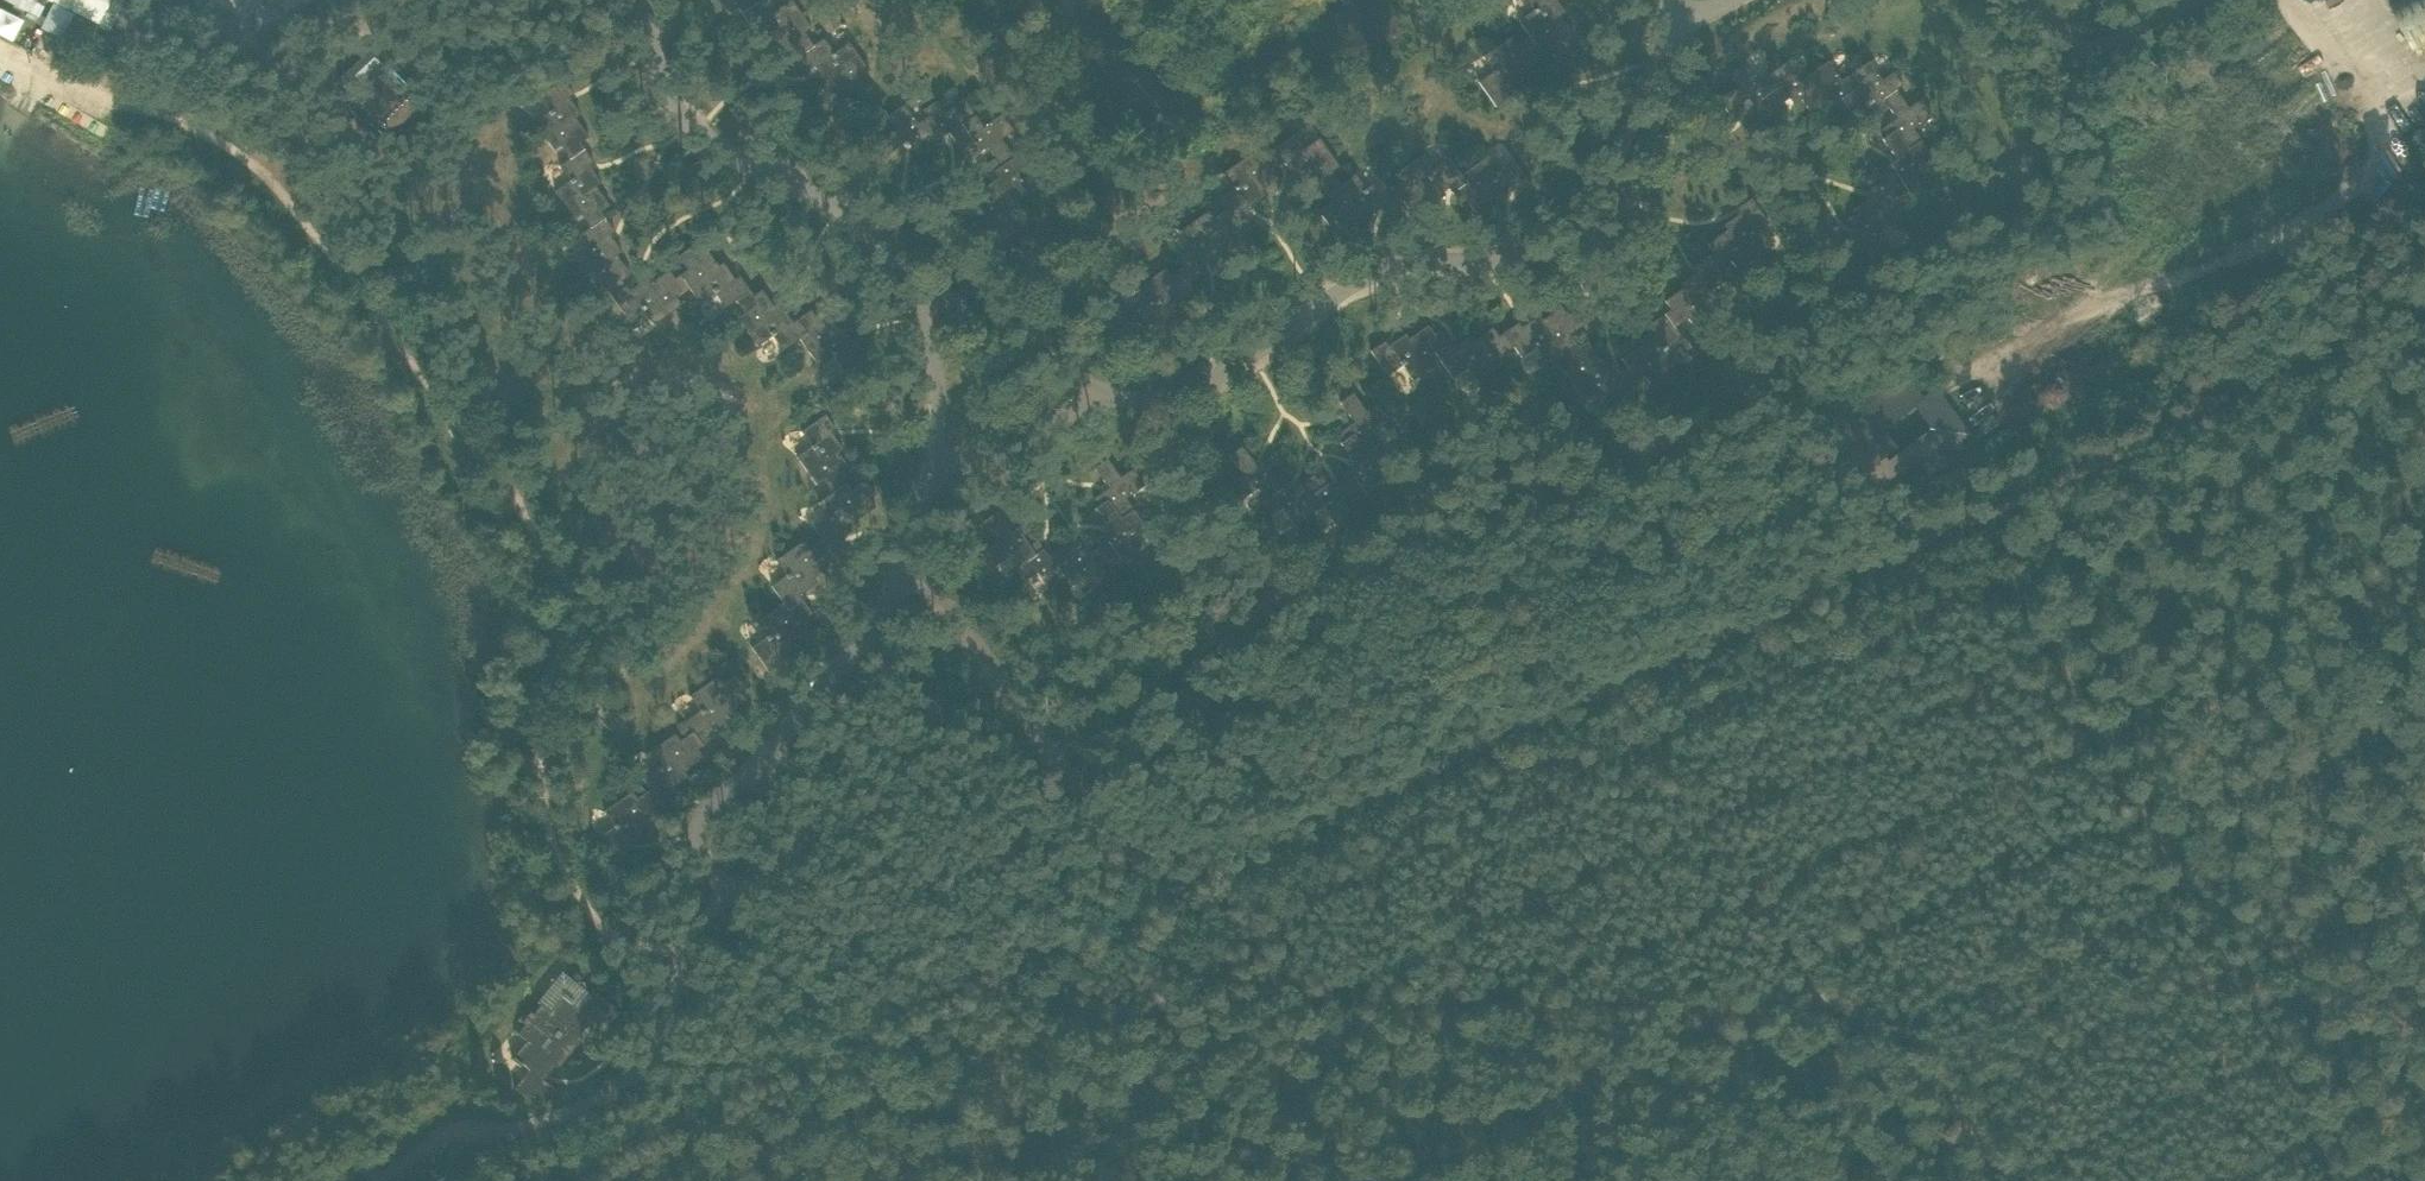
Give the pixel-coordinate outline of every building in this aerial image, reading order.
[(39,17),(48,0),(4,0),(39,17)] [(741,11),(755,1),(754,0),(721,0),(730,13),(738,7),(741,11)] [(799,55),(813,45),(805,33),(811,29),(791,0),(790,0),(776,10),(768,0),(756,0),(755,1),(741,11),(752,26),(757,23),(769,40),(774,37),(788,56),(796,50),(799,55)] [(1529,34),(1539,49),(1546,44),(1555,57),(1570,47),(1566,41),(1574,35),(1561,16),(1566,12),(1557,0),(1527,0),(1534,10),(1519,20),(1529,34)] [(1539,49),(1529,34),(1516,43),(1511,36),(1483,56),(1493,71),(1479,82),(1496,106),(1510,96),(1507,92),(1524,79),(1521,74),(1540,61),(1534,52),(1539,49)] [(813,45),(799,55),(810,69),(814,66),(827,83),(832,80),(845,99),(854,93),(858,99),(874,88),(864,74),(870,70),(850,42),(833,54),(822,39),(813,45)] [(1758,113),(1765,108),(1758,98),(1777,85),(1768,73),(1758,80),(1745,61),(1728,73),(1736,86),(1718,98),(1727,112),(1747,98),(1758,113)] [(1792,105),(1801,100),(1800,97),(1818,86),(1810,74),(1799,80),(1786,61),(1768,73),(1777,85),(1758,98),(1765,108),(1768,112),(1788,99),(1792,105)] [(1839,112),(1847,108),(1840,97),(1860,85),(1851,73),(1840,80),(1828,62),(1810,74),(1818,86),(1800,97),(1801,100),(1809,112),(1830,99),(1839,112)] [(1884,112),(1892,108),(1886,97),(1897,90),(1903,86),(1893,73),(1881,79),(1868,62),(1851,73),(1860,85),(1840,97),(1847,108),(1851,113),(1875,98),(1884,112)] [(560,146),(570,160),(585,149),(581,143),(589,137),(576,118),(581,114),(569,97),(574,93),(564,79),(538,97),(548,113),(533,123),(552,151),(560,146)] [(1884,129),(1888,136),(1897,131),(1908,148),(1922,139),(1915,128),(1932,116),(1920,100),(1907,107),(1897,90),(1886,97),(1892,108),(1899,119),(1884,129)] [(964,152),(968,150),(978,142),(965,124),(976,117),(964,99),(945,112),(936,99),(924,108),(928,115),(938,129),(929,135),(935,142),(949,132),(964,152)] [(920,142),(929,135),(938,129),(928,115),(918,122),(906,104),(888,116),(896,129),(878,142),(887,155),(907,141),(918,156),(925,150),(920,142)] [(988,147),(995,158),(1001,166),(1013,157),(1000,138),(1012,130),(1001,114),(983,127),(976,117),(965,124),(978,142),(968,150),(973,157),(988,147)] [(1882,170),(1887,177),(1896,172),(1904,185),(1908,190),(1921,181),(1914,170),(1933,158),(1922,139),(1908,148),(1897,131),(1888,136),(1884,139),(1898,160),(1882,170)] [(1293,133),(1268,151),(1278,166),(1284,162),(1296,179),(1302,175),(1315,195),(1323,189),(1324,190),(1338,181),(1332,172),(1339,167),(1319,138),(1304,149),(1293,133)] [(581,215),(590,229),(606,217),(602,212),(610,206),(597,187),(602,183),(590,165),(594,162),(585,149),(570,160),(559,167),(569,181),(554,191),(574,220),(581,215)] [(1218,199),(1225,209),(1235,224),(1251,213),(1247,208),(1265,196),(1261,191),(1281,177),(1275,169),(1278,166),(1268,151),(1256,159),(1252,154),(1223,174),(1234,189),(1218,199)] [(978,192),(980,196),(988,207),(1008,194),(1015,204),(1031,193),(1018,174),(1030,167),(1020,152),(1013,157),(1001,166),(995,158),(988,163),(998,178),(978,192)] [(1489,155),(1461,175),(1463,178),(1449,188),(1462,206),(1468,202),(1474,210),(1493,197),(1496,202),(1514,190),(1517,194),(1532,185),(1514,160),(1499,170),(1489,155)] [(1400,180),(1388,188),(1398,203),(1403,200),(1409,208),(1428,195),(1432,200),(1449,188),(1463,178),(1461,175),(1449,158),(1430,171),(1420,156),(1395,174),(1400,180)] [(1905,212),(1893,193),(1904,185),(1896,172),(1887,177),(1876,184),(1871,175),(1863,180),(1868,189),(1867,189),(1872,196),(1854,209),(1857,213),(1849,218),(1855,226),(1881,207),(1891,222),(1905,212)] [(1341,185),(1338,181),(1324,190),(1331,200),(1318,210),(1328,225),(1334,220),(1340,229),(1360,215),(1363,221),(1381,208),(1384,213),(1398,203),(1388,188),(1381,178),(1365,189),(1356,175),(1341,185)] [(988,207),(980,196),(973,201),(983,216),(963,230),(972,243),(991,230),(1000,242),(1016,232),(1002,212),(1015,204),(1008,194),(988,207)] [(1714,252),(1708,257),(1717,271),(1732,262),(1736,268),(1765,249),(1754,234),(1770,224),(1752,198),(1738,207),(1741,212),(1723,225),(1727,230),(1708,244),(1714,252)] [(1879,231),(1891,222),(1881,207),(1855,226),(1859,233),(1838,248),(1848,261),(1865,248),(1874,261),(1892,248),(1879,231)] [(1175,257),(1182,267),(1192,281),(1208,270),(1204,266),(1222,253),(1218,248),(1238,235),(1232,226),(1235,224),(1225,209),(1213,218),(1209,212),(1180,232),(1190,247),(1175,257)] [(602,284),(611,298),(627,287),(623,280),(631,274),(618,255),(623,252),(610,234),(615,231),(606,217),(590,229),(580,236),(589,250),(574,260),(594,289),(602,284)] [(724,308),(735,301),(750,290),(741,276),(736,279),(724,262),(719,266),(705,247),(697,252),(692,246),(678,256),(687,270),(675,278),(686,293),(689,290),(699,305),(714,294),(724,308)] [(1671,309),(1665,313),(1676,329),(1689,320),(1693,326),(1720,308),(1710,293),(1725,283),(1717,271),(1708,257),(1695,265),(1698,270),(1680,282),(1684,287),(1665,301),(1671,309)] [(1192,281),(1182,267),(1170,276),(1166,269),(1138,287),(1148,302),(1134,313),(1151,338),(1165,328),(1161,323),(1179,311),(1175,306),(1195,292),(1188,284),(1192,281)] [(678,298),(686,293),(675,278),(669,270),(650,283),(647,278),(629,290),(627,287),(611,298),(627,322),(643,311),(653,327),(683,306),(678,298)] [(783,353),(801,340),(812,332),(801,316),(793,322),(781,305),(776,308),(763,289),(754,295),(750,290),(735,301),(744,314),(736,319),(756,348),(772,337),(783,353)] [(1545,364),(1559,354),(1576,342),(1570,335),(1584,325),(1574,310),(1568,315),(1562,306),(1543,320),(1539,315),(1521,327),(1518,322),(1502,333),(1513,348),(1520,358),(1535,348),(1545,364)] [(812,332),(801,340),(819,366),(834,356),(845,371),(870,353),(860,339),(855,342),(843,325),(838,329),(824,309),(816,315),(811,309),(801,316),(812,332)] [(1628,367),(1623,370),(1633,385),(1645,377),(1649,383),(1677,364),(1668,350),(1683,339),(1676,329),(1665,313),(1652,323),(1655,327),(1637,340),(1641,345),(1622,358),(1628,367)] [(1449,380),(1466,369),(1452,348),(1453,347),(1440,329),(1434,333),(1428,325),(1409,338),(1406,333),(1388,346),(1385,341),(1371,351),(1386,373),(1403,361),(1415,379),(1438,364),(1449,380)] [(1501,356),(1513,348),(1502,333),(1499,335),(1493,327),(1474,340),(1470,335),(1453,347),(1452,348),(1466,369),(1476,384),(1506,363),(1501,356)] [(1576,342),(1559,354),(1567,365),(1555,374),(1574,403),(1597,387),(1608,402),(1633,385),(1623,370),(1618,373),(1606,356),(1601,360),(1587,341),(1579,347),(1576,342)] [(1340,433),(1345,440),(1353,434),(1367,452),(1378,444),(1371,434),(1391,420),(1379,402),(1366,411),(1353,392),(1340,402),(1354,422),(1340,433)] [(823,468),(838,489),(847,482),(844,477),(852,471),(839,452),(844,449),(831,431),(836,428),(826,414),(800,432),(810,448),(796,458),(809,478),(823,468)] [(1340,473),(1345,481),(1353,476),(1362,490),(1366,496),(1382,486),(1374,473),(1390,462),(1378,444),(1367,452),(1353,434),(1345,440),(1341,442),(1355,463),(1340,473)] [(1260,488),(1267,498),(1282,488),(1276,479),(1269,469),(1277,464),(1272,455),(1257,466),(1243,445),(1229,455),(1242,473),(1230,482),(1242,500),(1260,488)] [(1094,498),(1099,505),(1108,500),(1120,519),(1133,510),(1126,500),(1146,486),(1133,468),(1121,477),(1108,458),(1094,467),(1109,488),(1094,498)] [(1324,473),(1317,478),(1323,488),(1303,503),(1312,515),(1323,507),(1335,525),(1353,513),(1345,502),(1362,490),(1353,476),(1345,481),(1334,488),(1324,473)] [(1282,488),(1267,498),(1261,503),(1269,516),(1282,508),(1294,527),(1312,515),(1303,503),(1323,488),(1317,478),(1314,475),(1293,489),(1283,474),(1276,479),(1282,488)] [(814,529),(821,539),(830,553),(845,542),(843,538),(860,525),(857,520),(876,507),(870,499),(876,494),(866,480),(852,489),(847,482),(838,489),(831,494),(842,510),(814,529)] [(1095,539),(1100,546),(1107,541),(1116,554),(1122,562),(1135,552),(1127,541),(1146,527),(1133,510),(1120,519),(1108,500),(1099,505),(1095,508),(1109,529),(1095,539)] [(1015,552),(1023,563),(1036,554),(1030,545),(1023,535),(1032,529),(1026,521),(1011,532),(997,511),(984,521),(997,540),(984,548),(997,565),(1015,552)] [(770,586),(782,604),(789,613),(805,602),(800,595),(817,583),(814,578),(833,565),(827,556),(830,553),(821,539),(808,548),(804,541),(775,561),(785,576),(770,586)] [(1078,539),(1071,544),(1077,553),(1058,566),(1067,580),(1079,572),(1092,591),(1112,576),(1103,564),(1116,554),(1107,541),(1100,546),(1089,554),(1078,539)] [(1036,554),(1023,563),(1016,567),(1026,581),(1037,573),(1051,591),(1067,580),(1058,566),(1077,553),(1071,544),(1068,540),(1048,555),(1038,540),(1030,545),(1036,554)] [(789,613),(782,604),(755,623),(766,638),(752,647),(769,672),(783,662),(780,657),(797,645),(794,640),(813,626),(807,618),(813,613),(805,602),(789,613)] [(685,722),(692,733),(702,748),(717,737),(714,732),(730,721),(727,716),(747,703),(740,693),(746,688),(737,674),(723,683),(718,677),(689,696),(700,712),(685,722)] [(642,779),(649,790),(659,805),(675,795),(671,790),(689,778),(685,772),(701,761),(695,752),(702,748),(692,733),(680,741),(676,734),(646,754),(657,769),(642,779)] [(647,814),(659,805),(649,790),(637,798),(633,792),(604,812),(614,827),(599,837),(616,862),(631,853),(627,848),(645,836),(641,831),(653,823),(647,814)] [(553,1062),(559,1068),(571,1053),(583,1039),(576,1034),(589,1018),(605,1031),(621,1011),(594,990),(579,1009),(572,1003),(575,1000),(566,993),(550,1012),(541,1004),(534,1013),(531,1011),(527,1016),(523,1022),(526,1024),(518,1033),(527,1040),(512,1059),(521,1066),(523,1064),(530,1069),(515,1088),(541,1110),(557,1090),(541,1078),(553,1062)]
